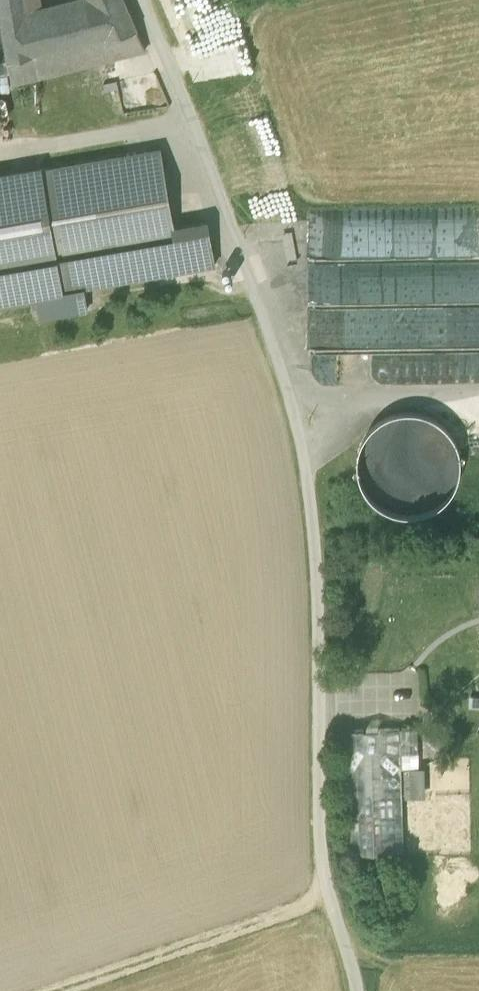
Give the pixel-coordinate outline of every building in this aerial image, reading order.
[(10,72),(12,85),(87,65),(144,51),(146,50),(124,0),(77,0),(42,9),(40,0),(0,0),(0,74),(10,72)] [(203,0),(177,0),(191,46),(215,39),(203,0)] [(200,52),(210,77),(227,71),(218,46),(200,52)] [(84,287),(181,270),(174,226),(161,150),(42,170),(63,290),(84,287)] [(42,170),(42,169),(0,176),(0,301),(35,295),(63,290),(42,170)] [(208,220),(174,226),(181,270),(215,264),(208,220)] [(39,316),(87,308),(84,287),(63,290),(35,295),(39,316)] [(478,381),(478,352),(331,358),(331,367),(322,368),(323,388),(478,381)] [(361,484),(373,501),(391,511),(411,514),(431,509),(448,497),(458,480),(461,459),(456,439),(444,423),(426,412),(406,409),(386,414),(369,427),(359,444),(356,465),(361,484)] [(469,695),(468,707),(478,708),(478,696),(469,695)] [(423,732),(439,750),(455,736),(439,718),(423,732)] [(342,730),(346,852),(404,851),(402,797),(402,783),(401,767),(401,753),(419,752),(418,728),(342,730)] [(419,767),(419,752),(401,753),(401,767),(419,767)] [(401,767),(402,797),(425,797),(424,767),(419,767),(401,767)]
